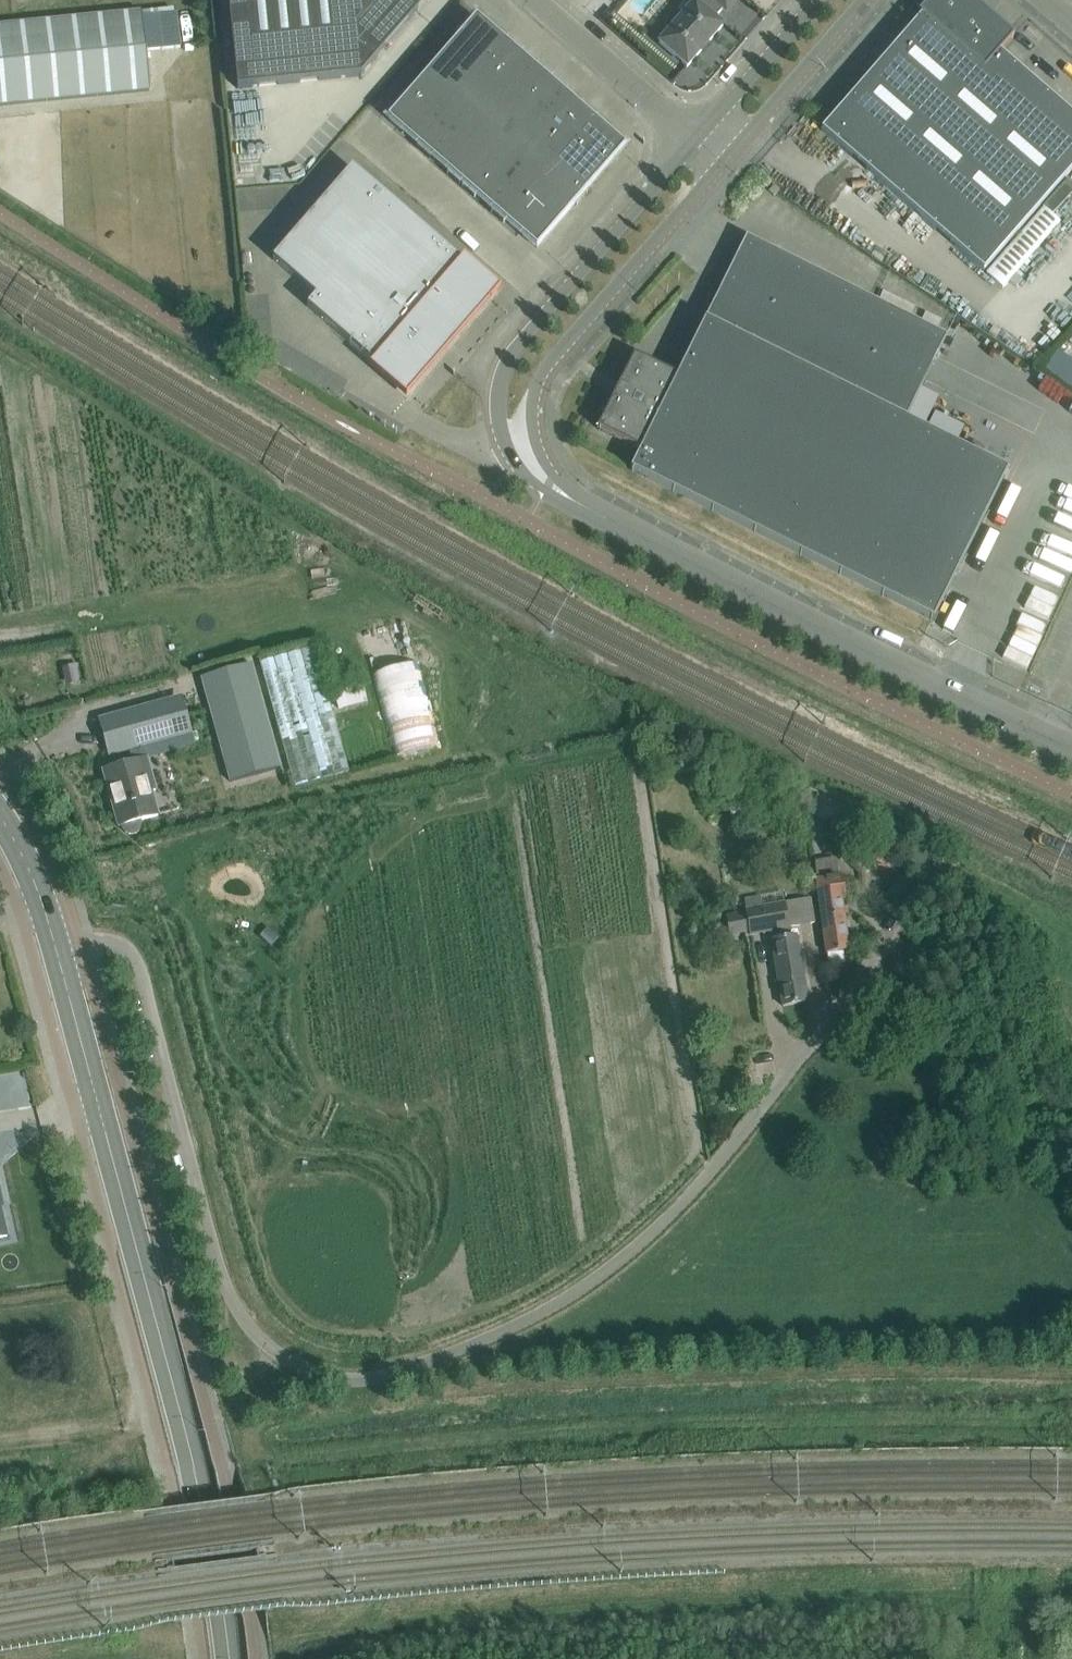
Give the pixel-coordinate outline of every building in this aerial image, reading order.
[(237,89),(361,76),(418,11),(410,4),(414,0),(228,0),(237,89)] [(714,19),(723,10),(726,13),(737,0),(689,0),(693,4),(683,16),(679,13),(674,13),(670,14),(667,18),(666,22),(667,27),(671,30),(659,44),(687,68),(723,27),(714,19)] [(971,0),(930,0),(918,14),(921,16),(821,131),(983,272),(1071,170),(1071,116),(1000,53),(1013,36),(971,0)] [(150,91),(142,12),(0,26),(0,106),(150,91)] [(507,45),(476,18),(437,62),(435,61),(425,73),(426,75),(387,120),(418,146),(417,148),(429,159),(431,157),(448,173),(447,174),(459,185),(461,184),(463,185),(462,187),(474,198),(476,196),(492,211),(491,213),(503,223),(505,222),(536,249),(575,205),(576,206),(587,194),(586,192),(625,147),(594,121),(595,119),(583,108),(582,110),(549,81),(551,80),(538,69),(537,71),(519,56),(521,54),(508,43),(507,45)] [(500,290),(464,258),(460,262),(352,168),(273,260),(315,297),(307,307),(373,363),(369,367),(406,399),(410,393),(406,390),(487,297),(490,301),(500,290)] [(1007,471),(905,420),(946,337),(746,238),(677,377),(634,355),(597,429),(640,451),(630,470),(933,621),(1007,471)] [(349,773),(314,646),(259,662),(294,788),(349,773)] [(251,664),(201,678),(230,782),(280,768),(251,664)] [(343,698),(348,717),(377,709),(372,690),(343,698)] [(155,791),(147,759),(146,759),(142,747),(180,737),(169,701),(117,715),(127,751),(130,750),(134,763),(103,771),(109,792),(113,791),(117,805),(113,806),(119,827),(121,826),(122,830),(125,833),(128,835),(132,835),(136,834),(139,832),(141,828),(142,824),(140,821),(158,816),(151,792),(155,791)] [(841,808),(816,797),(810,811),(835,822),(841,808)] [(848,951),(843,915),(841,899),(845,898),(842,875),(839,876),(836,857),(815,860),(826,954),(827,954),(828,964),(845,962),(844,952),(848,951)] [(808,1002),(796,936),(792,936),(790,926),(814,922),(810,897),(784,902),(782,892),(745,898),(750,935),(770,932),(782,1007),(808,1002)]
